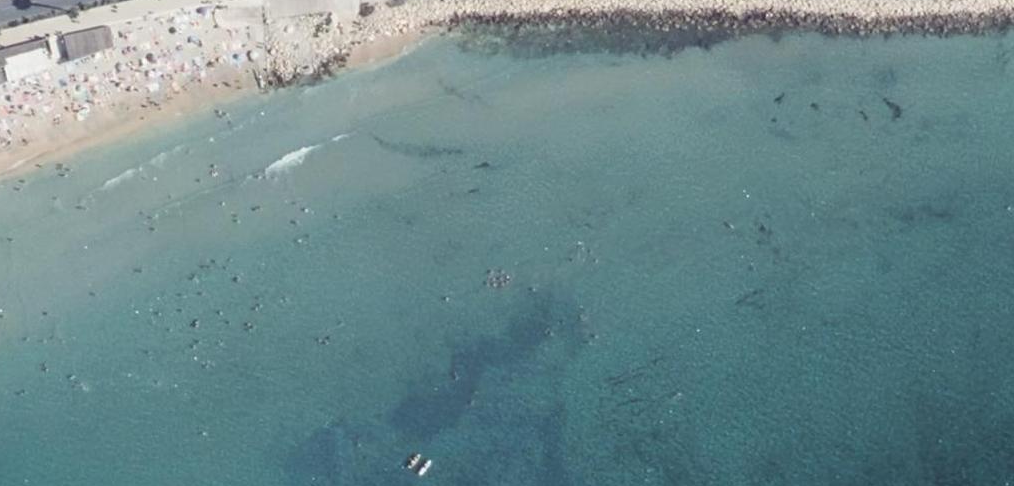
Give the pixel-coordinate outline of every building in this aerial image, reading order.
[(0,51),(0,63),(59,47),(56,35),(0,51)]
